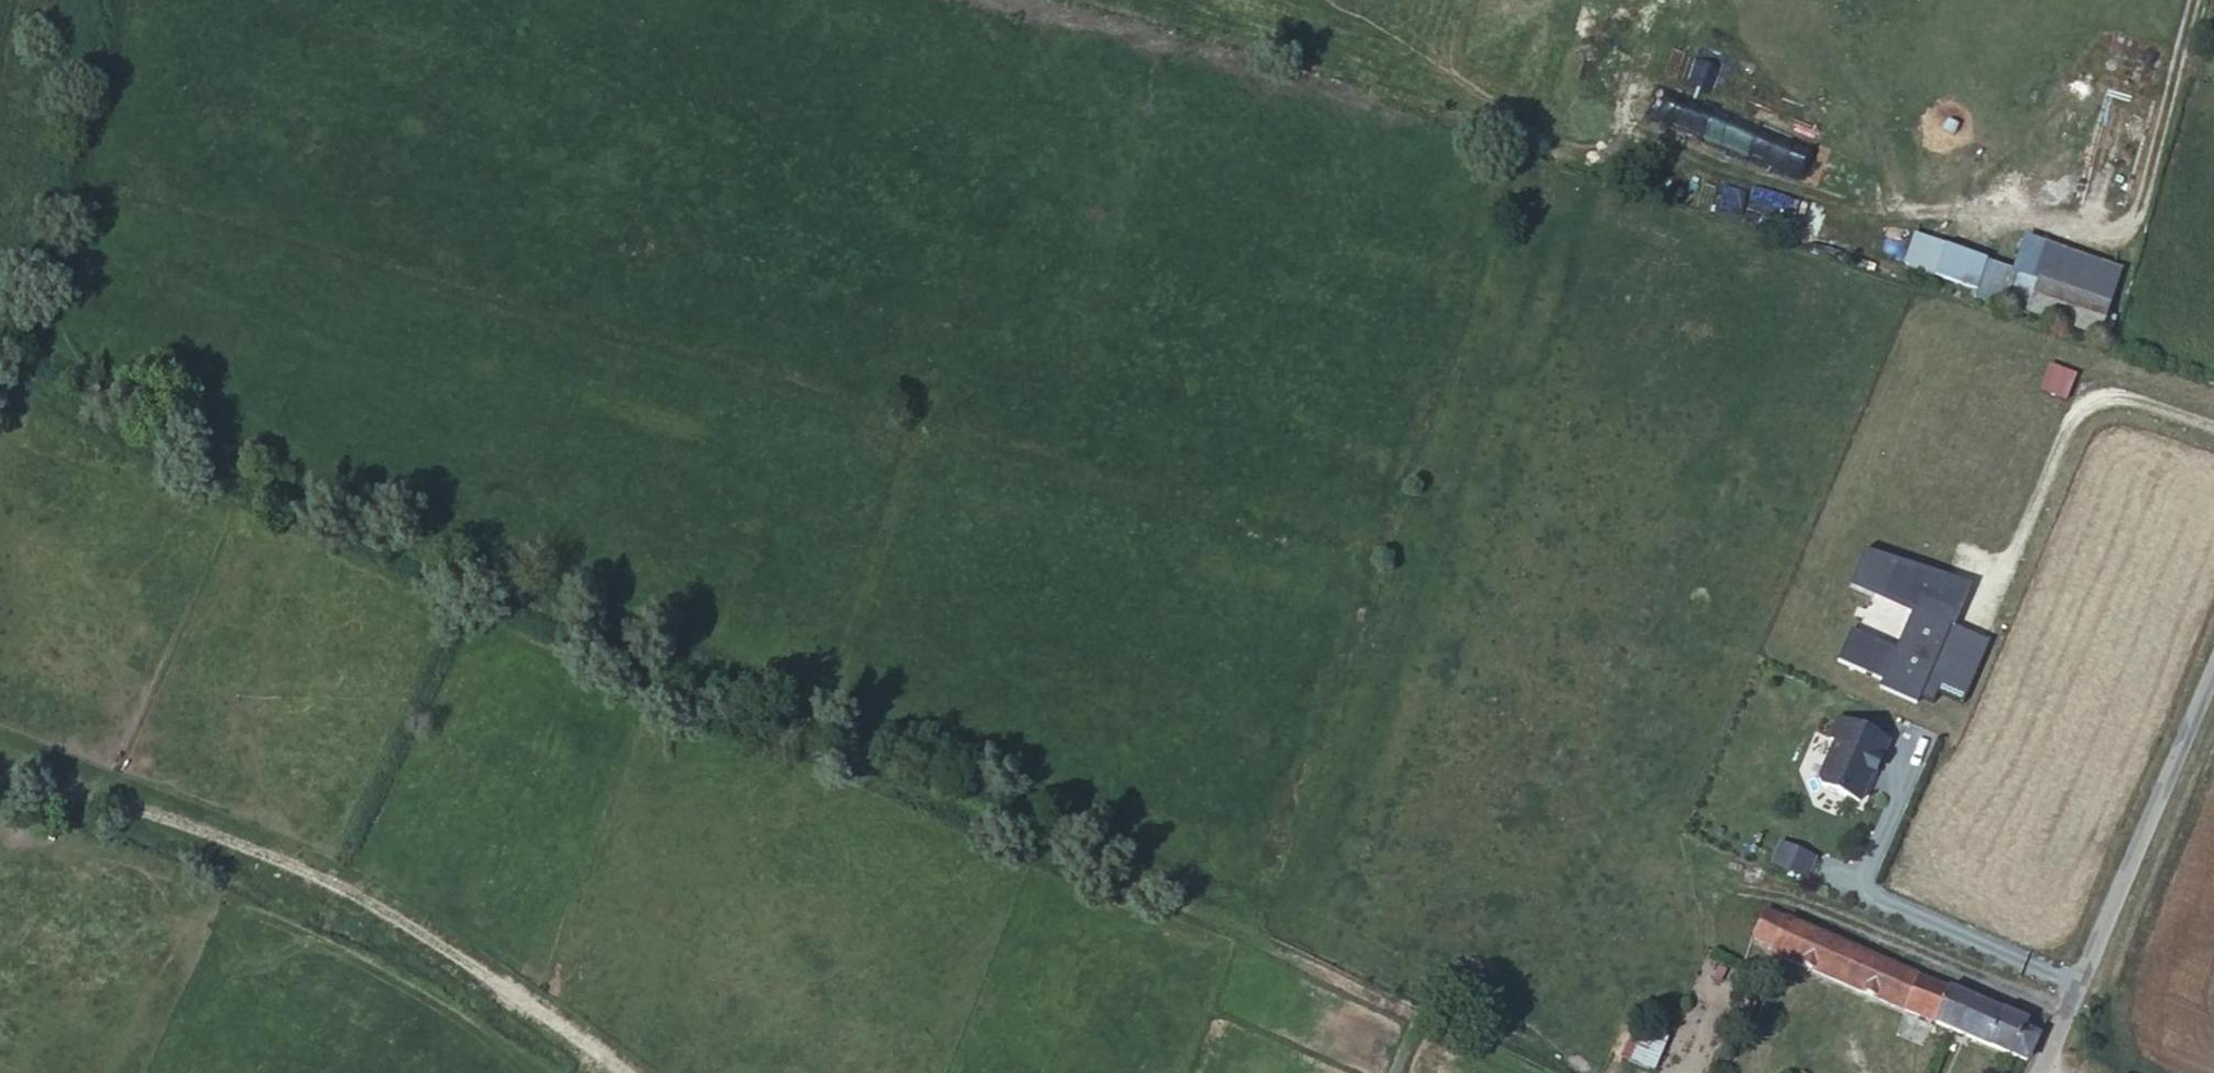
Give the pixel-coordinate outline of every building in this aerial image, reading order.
[(1851,197),(1865,160),(1696,96),(1682,132),(1851,197)] [(1968,272),(1978,242),(1922,219),(1911,252),(1968,272)] [(2108,294),(2010,259),(1998,293),(2096,324),(2108,294)] [(1971,591),(1865,547),(1849,586),(1911,612),(1896,647),(1852,628),(1837,662),(1882,681),(1879,688),(1917,704),(1919,698),(1932,703),(1937,690),(1963,700),(1989,639),(1956,625),(1971,591)] [(1890,738),(1836,717),(1828,739),(1835,742),(1818,785),(1864,803),(1890,738)] [(1816,857),(1781,844),(1773,865),(1808,878),(1816,857)] [(2033,1022),(1769,913),(1760,934),(1782,943),(1775,960),(2028,1065),(2038,1043),(2028,1038),(2033,1022)] [(1636,1031),(1626,1063),(1657,1072),(1666,1041),(1636,1031)]
